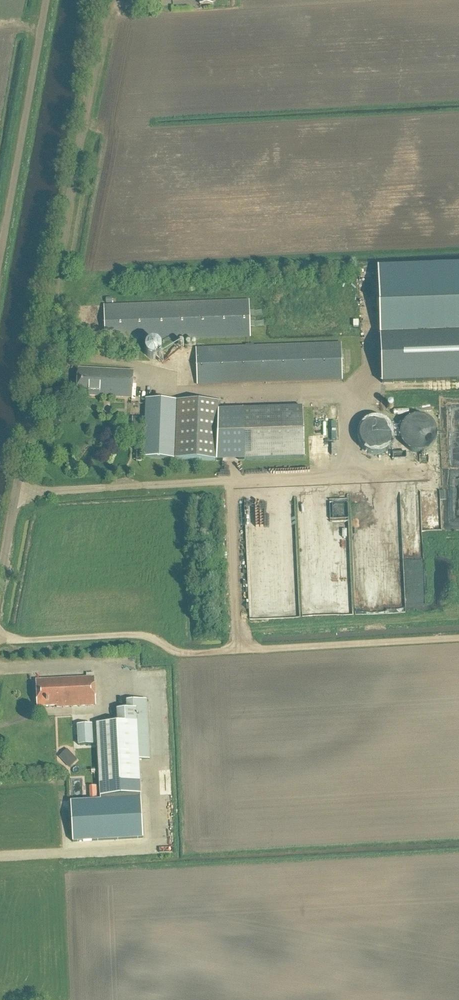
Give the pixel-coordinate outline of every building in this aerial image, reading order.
[(377,270),(380,342),(392,342),(391,334),(458,332),(458,267),(377,270)] [(249,300),(104,305),(105,343),(251,338),(249,300)] [(341,343),(196,348),(198,386),(343,380),(341,343)] [(146,350),(146,352),(146,353),(146,355),(147,356),(148,357),(149,358),(150,359),(151,360),(153,360),(154,360),(156,360),(157,359),(159,358),(160,357),(160,356),(161,355),(162,353),(162,352),(162,350),(161,349),(160,348),(160,346),(158,345),(157,345),(156,344),(154,344),(153,344),(151,344),(150,345),(149,345),(148,346),(147,348),(146,349),(146,350)] [(89,392),(89,396),(132,398),(133,372),(78,369),(77,391),(89,392)] [(217,461),(218,402),(146,399),(143,458),(217,461)] [(421,416),(418,416),(416,416),(415,416),(413,417),(411,418),(409,418),(408,419),(407,420),(406,420),(405,422),(404,422),(403,424),(402,425),(402,426),(401,427),(401,428),(401,429),(400,431),(400,432),(400,433),(400,434),(400,436),(400,437),(400,438),(400,439),(401,441),(401,442),(402,443),(402,444),(403,445),(404,447),(405,447),(405,448),(407,449),(408,450),(410,451),(412,452),(414,453),(417,453),(420,453),(422,453),(424,452),(426,451),(429,450),(431,449),(432,447),(433,446),(434,445),(435,443),(435,442),(436,441),(436,440),(437,438),(437,437),(437,435),(437,434),(437,432),(436,430),(436,428),(435,427),(435,426),(434,425),(433,423),(431,421),(430,420),(427,418),(426,418),(425,417),(422,417),(421,416)] [(143,418),(132,417),(132,425),(142,426),(143,418)] [(382,418),(380,418),(378,417),(377,417),(374,417),(373,417),(371,417),(369,418),(367,419),(366,420),(364,421),(362,422),(362,423),(360,424),(359,425),(359,426),(358,428),(358,429),(357,430),(357,431),(356,433),(356,434),(356,435),(356,436),(356,437),(356,439),(357,441),(357,442),(358,444),(359,446),(360,448),(361,449),(362,450),(363,451),(364,451),(364,452),(366,453),(367,453),(368,454),(371,455),(372,455),(373,455),(375,455),(378,455),(379,455),(382,454),(383,453),(386,452),(387,451),(388,451),(388,450),(390,449),(390,448),(391,447),(392,445),(393,444),(393,443),(394,441),(394,440),(394,439),(394,437),(394,435),(394,434),(394,432),(393,431),(393,430),(392,428),(391,426),(390,424),(388,422),(387,421),(385,420),(383,419),(382,418)] [(304,458),(304,438),(244,440),(245,460),(304,458)] [(281,607),(280,616),(296,616),(296,606),(287,605),(287,602),(277,602),(277,607),(281,607)] [(57,706),(57,708),(96,706),(94,677),(37,680),(38,707),(57,706)] [(141,794),(139,760),(150,759),(146,699),(127,700),(127,709),(117,710),(118,723),(97,724),(98,749),(101,796),(141,794)] [(78,725),(79,745),(93,744),(92,724),(78,725)] [(77,761),(71,755),(64,762),(70,768),(77,761)] [(144,838),(141,794),(101,796),(101,800),(71,802),(73,842),(144,838)]
